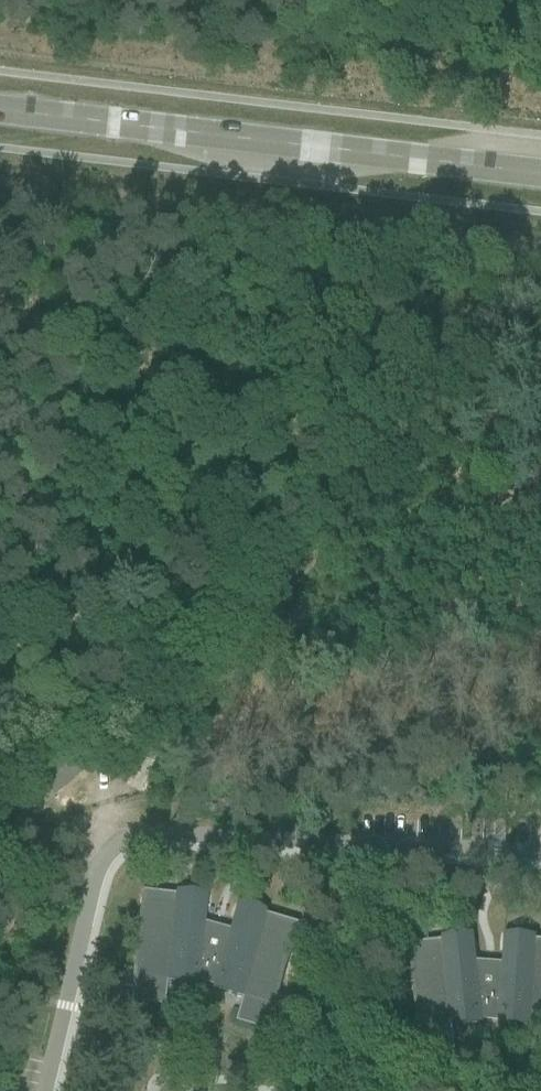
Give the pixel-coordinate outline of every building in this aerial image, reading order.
[(177,891),(176,891),(175,895),(142,891),(142,892),(143,893),(131,1002),(130,1002),(130,1003),(164,1007),(167,982),(198,985),(198,981),(213,985),(212,989),(242,998),(235,1022),(268,1032),(268,1031),(267,1030),(298,925),(299,925),(300,924),(268,914),(269,911),(267,910),(263,925),(235,916),(239,902),(237,902),(229,930),(205,923),(208,894),(207,894),(205,909),(175,906),(177,891)] [(442,937),(442,941),(409,944),(409,946),(410,946),(422,1055),(421,1055),(421,1056),(455,1053),(453,1028),(484,1024),(483,1020),(499,1021),(498,1025),(530,1027),(528,1053),(540,1054),(540,940),(537,940),(537,936),(536,936),(535,951),(505,949),(506,934),(504,934),(502,963),(477,962),(474,933),(473,934),(474,949),(445,952),(443,937),(442,937)] [(226,1062),(223,1073),(259,1083),(262,1072),(226,1062)]
